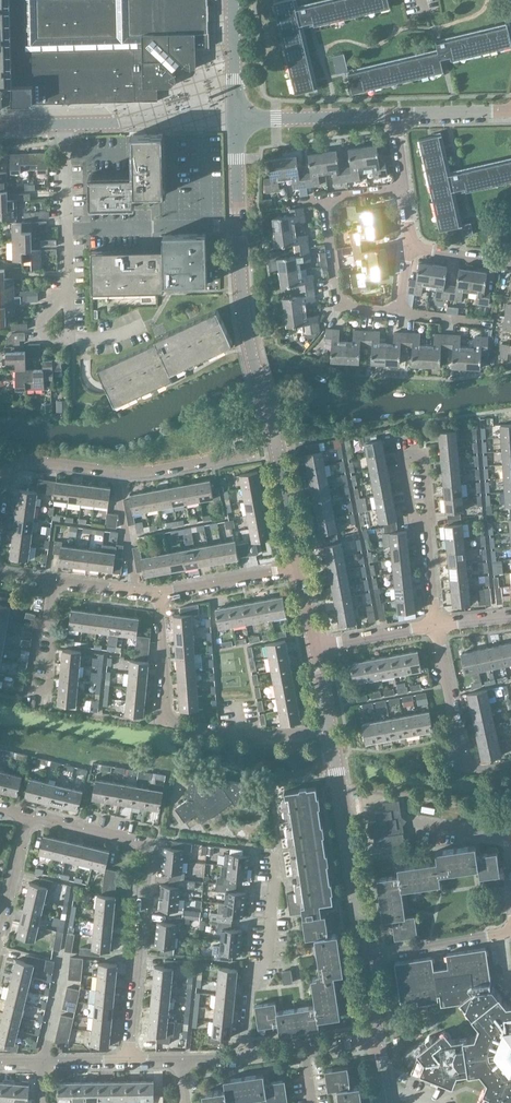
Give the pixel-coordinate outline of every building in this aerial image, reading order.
[(158,100),(157,87),(167,87),(170,86),(172,85),(174,84),(175,81),(175,79),(175,76),(174,74),(173,72),(172,71),(175,72),(178,72),(180,70),(181,68),(181,65),(180,63),(180,62),(186,68),(196,68),(195,47),(209,47),(207,0),(0,0),(0,104),(158,100)] [(314,89),(293,0),(283,0),(273,2),(295,94),(314,89)] [(387,0),(335,0),(298,9),(302,25),(313,23),(314,26),(389,7),(387,0)] [(510,43),(507,26),(436,43),(438,52),(348,74),(352,93),(443,71),(440,59),(450,56),(451,60),(510,45),(510,44),(510,43)] [(344,54),(333,57),(337,74),(348,71),(344,54)] [(164,193),(163,134),(133,134),(133,137),(134,174),(89,176),(90,206),(135,204),(134,194),(151,193),(164,193)] [(418,140),(419,142),(439,231),(459,226),(438,135),(418,140)] [(373,178),(387,176),(385,163),(379,164),(376,145),(362,147),(365,168),(372,167),(373,178)] [(357,169),(365,168),(362,147),(348,149),(351,167),(345,168),(346,182),(359,180),(357,169)] [(339,169),(336,151),(322,153),(325,174),(332,173),(334,183),(346,182),(345,168),(339,169)] [(48,172),(47,153),(28,154),(29,163),(37,163),(37,172),(48,172)] [(311,173),(305,174),(306,187),(319,185),(318,175),(325,174),(322,153),(308,155),(311,173)] [(20,164),(29,163),(28,154),(10,154),(10,173),(20,173),(20,164)] [(285,179),(292,178),(293,189),(306,187),(305,174),(299,175),(296,156),(282,158),(285,179)] [(278,180),(285,179),(282,158),(268,160),(271,178),(265,179),(266,192),(279,191),(278,180)] [(465,188),(466,192),(510,181),(510,161),(450,175),(454,191),(465,188)] [(389,198),(379,198),(379,207),(389,206),(389,198)] [(17,200),(17,199),(14,199),(8,200),(8,209),(0,209),(0,219),(18,218),(17,200)] [(361,211),(360,205),(347,206),(349,220),(360,218),(361,225),(381,222),(379,208),(361,211)] [(290,210),(290,215),(272,218),(274,232),(295,229),(294,222),(305,220),(303,208),(290,210)] [(30,222),(22,222),(12,222),(13,241),(31,240),(31,232),(31,228),(47,227),(46,221),(30,222)] [(383,236),(381,222),(361,225),(362,232),(351,234),(353,247),(366,245),(365,239),(383,236)] [(473,234),(470,223),(461,225),(464,236),(473,234)] [(294,243),(295,249),(309,248),(307,235),(296,236),(295,229),(274,232),(276,246),(294,243)] [(164,290),(164,284),(207,283),(206,233),(163,234),(163,249),(91,251),(92,292),(164,290)] [(23,259),(22,250),(31,250),(31,249),(31,240),(13,241),(13,260),(23,259)] [(365,258),(366,265),(386,262),(384,248),(367,251),(366,245),(353,247),(355,259),(365,258)] [(310,261),(309,248),(295,249),(296,255),(278,258),(280,272),(301,270),(300,262),(310,261)] [(41,268),(41,249),(31,249),(31,250),(22,250),(23,259),(31,259),(32,268),(41,268)] [(370,279),(388,276),(386,262),(366,265),(367,273),(356,274),(358,287),(371,285),(370,279)] [(422,284),(430,285),(433,265),(419,263),(416,281),(410,280),(407,300),(411,306),(412,307),(414,294),(421,295),(422,284)] [(435,297),(448,299),(450,286),(444,285),(447,267),(433,265),(430,285),(437,287),(435,297)] [(9,278),(14,278),(20,278),(20,267),(14,267),(14,272),(9,272),(9,278)] [(450,286),(448,299),(461,301),(463,290),(470,291),(473,271),(459,269),(456,287),(450,286)] [(302,277),(301,270),(280,272),(282,286),(299,283),(300,290),(314,288),(312,275),(302,277)] [(487,273),(473,271),(470,291),(477,292),(476,304),(488,305),(490,292),(484,291),(487,273)] [(15,296),(14,278),(9,278),(6,278),(6,288),(0,288),(0,297),(15,296)] [(305,302),(315,301),(314,288),(300,290),(301,296),(283,298),(285,312),(306,309),(305,302)] [(15,303),(21,303),(21,301),(21,296),(20,296),(15,296),(0,297),(0,307),(6,306),(6,316),(7,316),(16,315),(15,303)] [(232,342),(217,309),(162,334),(155,338),(156,340),(97,368),(106,387),(115,404),(173,377),(170,371),(232,342)] [(307,317),(306,309),(285,312),(287,326),(305,323),(306,330),(319,328),(317,315),(307,317)] [(505,317),(503,330),(510,331),(510,317),(505,317)] [(339,340),(339,330),(326,329),(325,343),(331,343),(330,361),(344,362),(346,341),(339,340)] [(353,341),(346,341),(344,362),(358,362),(359,344),(365,345),(366,331),(353,331),(353,341)] [(379,332),(366,331),(365,345),(372,345),(371,363),(385,363),(386,343),(378,343),(379,332)] [(12,333),(6,339),(6,343),(14,343),(14,344),(20,344),(20,340),(25,340),(25,339),(24,332),(13,333),(12,333)] [(406,333),(393,333),(393,343),(386,343),(385,363),(399,364),(400,346),(406,346),(406,333)] [(411,365),(425,365),(426,344),(418,344),(419,334),(406,333),(406,346),(412,347),(411,365)] [(440,348),(446,348),(447,335),(433,335),(433,345),(426,344),(425,365),(439,366),(440,348)] [(466,367),(467,347),(460,346),(460,336),(447,335),(446,348),(452,349),(452,367),(466,367)] [(474,347),(467,347),(466,367),(480,368),(481,350),(487,350),(487,337),(474,337),(474,347)] [(501,344),(499,357),(510,358),(510,346),(501,344)] [(15,352),(15,346),(5,346),(6,362),(15,362),(15,370),(25,370),(24,351),(15,352)] [(42,369),(43,369),(43,379),(44,379),(53,378),(52,370),(61,369),(61,359),(48,360),(42,360),(42,369)] [(25,379),(34,379),(34,369),(25,370),(15,370),(16,389),(25,389),(25,379)] [(43,369),(42,369),(34,369),(34,379),(25,379),(25,389),(44,388),(44,379),(43,379),(43,369)] [(486,438),(485,426),(494,425),(493,418),(480,419),(481,438),(486,438)] [(500,424),(501,438),(510,437),(510,424),(500,424)] [(456,430),(438,432),(440,445),(457,443),(456,430)] [(363,436),(367,455),(384,452),(382,439),(377,440),(376,433),(363,436)] [(501,438),(502,451),(510,451),(510,437),(501,438)] [(305,445),(307,453),(319,450),(318,442),(305,445)] [(457,443),(440,445),(441,454),(441,458),(458,457),(457,443)] [(324,464),(322,450),(304,454),(307,467),(324,464)] [(502,451),(503,465),(510,464),(510,451),(502,451)] [(387,465),(384,452),(367,455),(370,469),(387,465)] [(458,457),(441,458),(442,472),(460,470),(458,457)] [(327,477),(324,464),(307,467),(309,480),(327,477)] [(503,465),(504,478),(510,478),(510,464),(503,465)] [(370,469),(372,482),(389,479),(387,465),(370,469)] [(460,470),(442,472),(443,485),(461,483),(460,470)] [(258,471),(240,474),(243,488),(260,484),(258,471)] [(309,480),(312,493),(329,490),(327,477),(309,480)] [(392,492),(389,479),(372,482),(375,495),(392,492)] [(43,480),(41,492),(48,493),(49,480),(43,480)] [(49,480),(48,493),(54,494),(56,481),(49,480)] [(210,480),(197,482),(200,500),(213,497),(212,489),(210,480)] [(54,494),(54,499),(67,500),(70,482),(56,481),(54,494)] [(70,482),(67,500),(81,502),(83,484),(70,482)] [(197,482),(183,485),(187,502),(200,500),(197,482)] [(461,483),(443,485),(444,489),(445,498),(462,496),(461,483)] [(83,484),(81,502),(94,504),(95,504),(97,486),(83,484)] [(260,484),(243,488),(245,501),(263,498),(260,484)] [(183,485),(170,487),(173,505),(187,502),(183,485)] [(97,486),(95,504),(108,505),(109,497),(110,487),(97,486)] [(170,487),(156,489),(160,507),(173,505),(170,487)] [(219,488),(212,489),(213,497),(214,502),(221,500),(219,488)] [(19,489),(17,503),(35,505),(37,492),(37,491),(19,489)] [(156,489),(143,492),(146,510),(160,507),(156,489)] [(332,503),(329,490),(312,493),(314,506),(332,503)] [(143,492),(130,494),(130,499),(133,511),(133,512),(146,510),(143,492)] [(375,495),(377,508),(394,505),(392,492),(375,495)] [(462,496),(445,498),(446,512),(447,512),(460,510),(463,510),(462,496)] [(263,498),(245,501),(247,514),(265,511),(263,498)] [(130,499),(124,500),(126,512),(133,511),(130,499)] [(17,503),(16,516),(34,519),(35,505),(17,503)] [(334,516),(332,503),(314,506),(317,520),(334,516)] [(397,518),(394,505),(377,508),(380,522),(383,521),(395,519),(397,518)] [(133,511),(126,512),(128,525),(135,524),(133,512),(133,511)] [(265,511),(247,514),(250,528),(268,525),(265,511)] [(16,516),(14,530),(32,532),(34,519),(16,516)] [(334,516),(317,520),(319,533),(323,532),(336,530),(337,530),(334,516)] [(448,525),(445,525),(446,539),(463,537),(462,523),(461,523),(448,525)] [(268,525),(250,528),(252,541),(270,538),(268,525)] [(14,530),(12,543),(30,546),(32,532),(14,530)] [(337,536),(336,530),(323,532),(324,538),(337,536)] [(390,546),(408,544),(406,530),(397,531),(389,532),(390,546)] [(338,542),(337,536),(324,538),(325,545),(338,542)] [(463,537),(446,539),(446,542),(447,552),(465,550),(464,542),(463,537)] [(55,540),(53,553),(60,554),(61,545),(62,541),(55,540)] [(235,540),(222,543),(225,560),(238,558),(238,557),(236,544),(235,540)] [(249,542),(242,543),(245,556),(251,555),(249,542)] [(341,542),(338,542),(325,545),(324,545),(326,558),(344,555),(341,542)] [(12,543),(10,557),(28,559),(30,546),(12,543)] [(222,543),(208,545),(211,563),(225,560),(222,543)] [(242,543),(236,544),(238,557),(245,556),(242,543)] [(102,551),(100,568),(113,570),(113,572),(121,573),(122,565),(123,558),(122,558),(115,557),(116,546),(103,544),(102,551)] [(116,546),(115,557),(122,558),(123,545),(116,544),(116,546)] [(409,557),(408,544),(390,546),(392,559),(409,557)] [(60,554),(59,563),(73,565),(75,547),(61,545),(60,554)] [(208,545),(195,548),(198,565),(211,563),(208,545)] [(139,546),(132,547),(135,560),(142,558),(141,557),(139,546)] [(75,547),(73,565),(86,567),(88,549),(75,547)] [(195,548),(181,550),(185,568),(198,565),(195,548)] [(88,549),(86,567),(100,568),(102,551),(88,549)] [(181,550),(168,552),(171,570),(185,568),(181,550)] [(465,550),(447,552),(449,565),(466,563),(465,550)] [(168,552),(155,555),(158,572),(171,570),(168,552)] [(155,555),(141,557),(142,558),(144,570),(145,575),(158,572),(155,555)] [(326,558),(329,571),(346,568),(344,555),(326,558)] [(410,571),(409,557),(392,559),(393,572),(410,571)] [(142,558),(135,560),(137,572),(144,570),(142,558)] [(466,563),(449,565),(449,572),(450,578),(468,577),(466,563)] [(329,571),(331,585),(349,582),(346,568),(329,571)] [(395,586),(412,584),(410,571),(393,572),(395,586)] [(468,577),(450,578),(452,592),(469,590),(468,584),(468,577)] [(349,582),(331,585),(334,598),(351,595),(349,582)] [(413,597),(412,584),(395,586),(396,599),(413,597)] [(499,586),(495,586),(497,604),(503,603),(501,586),(499,587),(499,586)] [(469,590),(452,592),(452,596),(453,605),(470,604),(469,590)] [(334,598),(336,611),(354,608),(351,595),(334,598)] [(283,596),(269,599),(273,617),(286,614),(283,596)] [(415,611),(413,597),(396,599),(398,612),(415,611)] [(259,619),(273,617),(269,599),(256,601),(259,619)] [(256,601),(242,604),(246,622),(259,619),(256,601)] [(199,613),(198,603),(180,607),(181,614),(173,614),(174,628),(192,626),(191,614),(199,613)] [(383,603),(377,604),(380,620),(386,619),(383,603)] [(8,619),(10,606),(0,604),(0,618),(8,619)] [(232,624),(246,622),(242,604),(229,606),(232,624)] [(366,606),(369,622),(376,621),(373,605),(366,606)] [(229,606),(215,609),(219,627),(232,624),(229,606)] [(339,625),(356,621),(354,608),(336,611),(339,625)] [(69,627),(83,629),(85,611),(71,609),(69,627)] [(98,612),(85,611),(83,629),(96,630),(98,612)] [(96,630),(110,632),(112,614),(98,612),(96,630)] [(110,632),(124,633),(126,616),(112,614),(110,632)] [(139,617),(126,616),(124,633),(137,635),(139,617)] [(193,640),(192,626),(174,628),(175,641),(193,640)] [(176,655),(194,654),(193,640),(175,641),(176,655)] [(267,643),(269,657),(288,653),(285,640),(267,643)] [(500,644),(505,664),(510,662),(510,641),(500,644)] [(500,644),(487,647),(491,667),(505,664),(500,644)] [(487,647),(474,650),(478,670),(491,667),(487,647)] [(63,649),(62,662),(80,664),(81,650),(63,649)] [(421,669),(417,650),(404,653),(408,671),(421,669)] [(465,673),(478,670),(474,650),(461,653),(465,673)] [(269,657),(272,670),(290,667),(288,653),(269,657)] [(404,653),(391,655),(394,674),(408,671),(404,653)] [(195,667),(194,654),(176,655),(177,669),(195,667)] [(381,677),(394,674),(391,655),(377,658),(381,677)] [(148,660),(135,659),(131,658),(130,672),(148,674),(149,660),(148,660)] [(367,679),(381,677),(377,658),(364,661),(367,679)] [(367,679),(364,661),(351,663),(354,682),(367,679)] [(62,662),(60,676),(78,678),(80,664),(62,662)] [(177,669),(178,682),(196,681),(195,667),(177,669)] [(272,670),(274,684),(293,680),(290,667),(272,670)] [(146,688),(148,674),(130,672),(128,686),(146,688)] [(77,691),(78,678),(60,676),(59,690),(77,691)] [(277,697),(295,694),(293,680),(274,684),(277,697)] [(178,682),(179,696),(197,694),(196,681),(178,682)] [(128,686),(127,699),(144,701),(146,688),(128,686)] [(470,706),(489,702),(487,689),(467,693),(470,706)] [(76,705),(77,691),(59,690),(58,703),(76,705)] [(203,715),(203,707),(198,708),(197,694),(179,696),(180,709),(190,709),(190,716),(203,715)] [(298,707),(295,694),(277,697),(279,711),(298,707)] [(127,699),(125,713),(143,715),(144,701),(127,699)] [(492,715),(489,702),(470,706),(473,719),(492,715)] [(300,720),(298,707),(279,711),(282,724),(300,720)] [(429,711),(415,713),(419,732),(432,730),(429,711)] [(419,732),(415,713),(402,716),(406,735),(419,732)] [(473,719),(475,733),(495,728),(492,715),(473,719)] [(392,737),(406,735),(402,716),(389,718),(392,737)] [(392,737),(389,718),(375,721),(379,740),(392,737)] [(365,742),(379,740),(375,721),(362,724),(365,742)] [(475,733),(478,746),(498,741),(495,728),(475,733)] [(501,754),(498,741),(478,746),(481,759),(501,754)] [(0,771),(0,791),(4,792),(9,773),(0,771)] [(17,795),(22,776),(9,773),(4,792),(17,795)] [(216,778),(191,774),(187,799),(175,808),(185,821),(196,813),(203,822),(232,801),(235,805),(239,802),(246,812),(259,802),(246,783),(228,780),(227,787),(215,785),(216,778)] [(25,797),(38,800),(43,782),(29,778),(25,797)] [(109,782),(96,780),(93,798),(106,801),(109,782)] [(56,785),(43,782),(38,800),(52,803),(56,785)] [(106,801),(119,803),(122,784),(109,782),(106,801)] [(119,803),(133,805),(136,786),(122,784),(119,803)] [(52,803),(65,806),(69,788),(56,785),(52,803)] [(133,805),(146,807),(149,788),(136,786),(133,805)] [(288,797),(290,807),(303,891),(287,893),(290,914),(303,912),(303,917),(322,915),(320,904),(333,902),(316,786),(284,791),(285,797),(288,797)] [(78,810),(83,791),(69,788),(65,806),(78,810)] [(163,791),(149,788),(146,807),(160,810),(163,791)] [(401,824),(403,823),(402,817),(400,817),(398,800),(382,802),(383,811),(375,812),(376,821),(368,822),(370,837),(373,837),(374,846),(403,842),(402,833),(403,833),(401,824)] [(40,852),(53,855),(57,838),(44,835),(40,852)] [(66,859),(70,841),(57,838),(53,855),(66,859)] [(83,845),(70,841),(66,859),(79,862),(83,845)] [(184,849),(191,850),(192,843),(172,841),(171,848),(165,847),(163,859),(183,861),(184,849)] [(92,865),(97,848),(83,845),(79,862),(92,865)] [(399,875),(394,876),(376,879),(383,920),(392,918),(395,939),(418,935),(414,915),(406,916),(404,908),(401,889),(440,883),(439,874),(441,873),(477,868),(478,868),(480,877),(500,874),(497,851),(477,854),(475,845),(436,851),(437,859),(398,865),(399,875)] [(92,865),(106,868),(110,851),(97,848),(92,865)] [(229,853),(228,866),(247,867),(248,855),(229,853)] [(185,872),(182,872),(183,861),(163,859),(162,871),(170,872),(169,879),(184,880),(185,872)] [(220,883),(220,884),(236,885),(237,879),(246,879),(247,867),(228,866),(227,878),(224,877),(223,883),(220,883)] [(104,875),(117,877),(117,871),(106,868),(104,875)] [(31,882),(28,895),(45,900),(48,887),(52,888),(53,881),(41,878),(40,884),(31,882)] [(169,879),(169,885),(161,885),(160,897),(179,899),(180,887),(184,887),(184,880),(169,879)] [(236,885),(220,884),(216,883),(215,890),(226,891),(225,903),(244,905),(245,893),(236,892),(236,885)] [(116,896),(115,896),(103,894),(98,894),(97,908),(115,910),(116,896)] [(49,901),(45,900),(28,895),(24,909),(41,913),(43,905),(48,906),(49,901)] [(178,910),(179,899),(160,897),(159,909),(178,910)] [(232,916),(242,917),(244,905),(225,903),(224,914),(211,912),(210,920),(218,921),(231,922),(232,916)] [(113,923),(115,910),(97,908),(95,921),(113,923)] [(24,909),(21,922),(38,926),(41,913),(24,909)] [(198,919),(199,912),(183,910),(182,917),(198,919)] [(45,914),(43,921),(51,922),(52,915),(45,914)] [(326,914),(322,915),(303,917),(306,938),(315,936),(321,975),(312,977),(316,1005),(277,1010),(275,1001),(255,1004),(259,1027),(279,1024),(280,1033),(320,1027),(318,1019),(341,1015),(335,974),(344,973),(338,933),(329,934),(326,914)] [(58,926),(57,931),(63,932),(64,927),(66,919),(61,918),(60,926),(58,926)] [(95,921),(94,934),(112,937),(113,923),(95,921)] [(221,933),(221,940),(240,942),(241,930),(231,929),(231,922),(218,921),(217,932),(221,933)] [(21,922),(18,935),(35,939),(38,926),(21,922)] [(158,922),(157,934),(175,936),(176,924),(158,922)] [(56,931),(53,949),(60,950),(63,932),(57,931),(56,931)] [(65,951),(72,952),(75,933),(68,932),(65,951)] [(110,950),(112,937),(94,934),(93,948),(80,947),(80,953),(100,955),(101,950),(110,950)] [(173,954),(174,948),(175,936),(157,934),(155,946),(161,947),(160,953),(173,954)] [(214,946),(213,951),(213,958),(232,960),(233,954),(239,954),(240,942),(221,940),(220,946),(214,946)] [(432,1039),(429,1035),(425,1039),(428,1042),(416,1052),(424,1061),(419,1073),(452,1086),(457,1075),(480,1071),(487,1080),(482,1091),(480,1097),(478,1102),(510,1102),(510,1003),(507,1004),(493,985),(491,986),(490,981),(491,981),(486,948),(447,954),(449,969),(434,971),(432,957),(394,963),(400,1002),(417,999),(418,1004),(438,1001),(438,996),(439,995),(441,1004),(460,1001),(470,1015),(479,1025),(475,1036),(453,1039),(451,1041),(449,1037),(449,1036),(444,1030),(432,1039)] [(40,958),(27,955),(26,961),(17,959),(14,972),(31,977),(34,964),(38,965),(40,958)] [(83,958),(70,957),(69,968),(82,969),(83,958)] [(172,981),(173,968),(177,968),(178,961),(165,960),(165,967),(156,966),(154,979),(172,981)] [(98,976),(98,975),(116,977),(118,964),(99,962),(99,970),(93,970),(92,975),(98,976)] [(219,967),(218,980),(236,982),(237,969),(219,967)] [(81,980),(82,969),(69,968),(68,979),(81,980)] [(292,981),(291,969),(283,970),(284,982),(292,981)] [(28,990),(31,977),(14,972),(10,986),(28,990)] [(115,991),(116,977),(98,975),(98,976),(97,989),(115,991)] [(177,982),(172,981),(154,979),(153,993),(170,995),(171,986),(176,987),(177,982)] [(234,996),(236,982),(218,980),(216,994),(234,996)] [(10,986),(7,999),(24,1003),(28,990),(10,986)] [(67,987),(65,997),(78,1000),(80,990),(67,987)] [(97,989),(95,1002),(113,1004),(115,991),(97,989)] [(153,993),(151,1006),(169,1008),(170,995),(153,993)] [(216,994),(215,1007),(233,1009),(234,996),(216,994)] [(78,1000),(65,997),(62,1008),(75,1011),(78,1000)] [(7,999),(4,1012),(21,1016),(24,1003),(7,999)] [(95,1002),(94,1016),(112,1018),(113,1004),(95,1002)] [(151,1006),(150,1020),(167,1022),(169,1008),(151,1006)] [(215,1007),(214,1021),(232,1023),(233,1009),(215,1007)] [(4,1012),(0,1025),(18,1030),(21,1016),(4,1012)] [(61,1015),(59,1024),(72,1027),(74,1018),(61,1015)] [(94,1016),(92,1030),(111,1031),(112,1018),(94,1016)] [(148,1034),(158,1035),(157,1042),(169,1043),(170,1036),(166,1035),(167,1022),(150,1020),(148,1034)] [(230,1037),(232,1023),(214,1021),(212,1034),(208,1034),(208,1042),(221,1043),(221,1036),(230,1037)] [(59,1024),(57,1033),(70,1036),(72,1027),(59,1024)] [(0,1027),(0,1039),(6,1041),(5,1047),(17,1050),(19,1044),(14,1043),(18,1030),(0,1025),(0,1027)] [(92,1030),(91,1043),(109,1045),(111,1031),(92,1030)] [(57,1033),(55,1042),(67,1045),(70,1036),(57,1033)] [(360,1084),(351,1085),(348,1065),(325,1068),(328,1089),(337,1087),(340,1102),(363,1102),(360,1084)] [(220,1089),(202,1091),(204,1102),(228,1102),(228,1101),(267,1096),(268,1102),(279,1102),(288,1102),(285,1079),(265,1082),(264,1073),(224,1079),(225,1088),(220,1089)] [(140,1100),(154,1099),(154,1080),(140,1081),(140,1100)] [(86,1101),(100,1100),(99,1081),(86,1082),(86,1101)] [(100,1100),(113,1100),(113,1081),(99,1081),(100,1100)] [(126,1081),(113,1081),(113,1100),(121,1100),(121,1102),(125,1102),(125,1100),(127,1100),(126,1081)] [(140,1081),(126,1081),(127,1100),(140,1100),(140,1081)] [(1,1101),(14,1102),(16,1083),(2,1082),(1,1101)] [(59,1101),(73,1101),(72,1082),(58,1082),(59,1101)] [(86,1082),(72,1082),(73,1101),(86,1101),(86,1082)] [(29,1084),(16,1083),(14,1102),(28,1102),(29,1084)]
